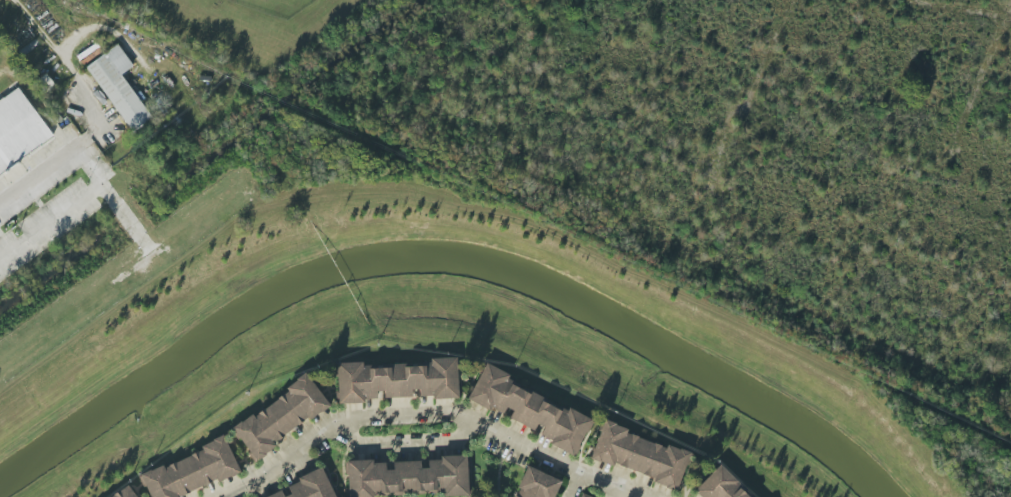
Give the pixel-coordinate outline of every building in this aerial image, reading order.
[(87,66),(131,133),(152,119),(122,74),(133,67),(119,45),(87,66)] [(55,140),(21,90),(0,105),(0,177),(55,140)] [(338,404),(365,403),(365,399),(377,399),(377,391),(384,391),(384,398),(412,397),(412,390),(419,390),(419,399),(458,397),(456,357),(428,359),(428,366),(404,367),(404,364),(391,364),(391,368),(366,369),(365,362),(336,363),(338,404)] [(468,400),(538,432),(537,434),(552,440),(550,445),(575,456),(591,421),(507,383),(511,375),(484,363),(468,400)] [(329,405),(308,375),(232,429),(254,460),(329,405)] [(591,460),(679,487),(689,453),(626,434),(627,428),(603,421),(591,460)] [(225,438),(163,465),(141,475),(150,496),(183,496),(240,472),(225,438)] [(443,493),(443,496),(454,496),(469,496),(466,456),(428,459),(428,468),(421,469),(420,460),(393,463),(394,470),(386,470),(385,460),(345,463),(348,496),(384,496),(443,493)] [(526,466),(513,496),(552,496),(559,480),(526,466)] [(701,496),(752,496),(717,466),(695,491),(701,496)] [(323,468),(283,485),(285,489),(267,496),(335,496),(323,468)] [(130,487),(115,496),(136,496),(130,487)]
